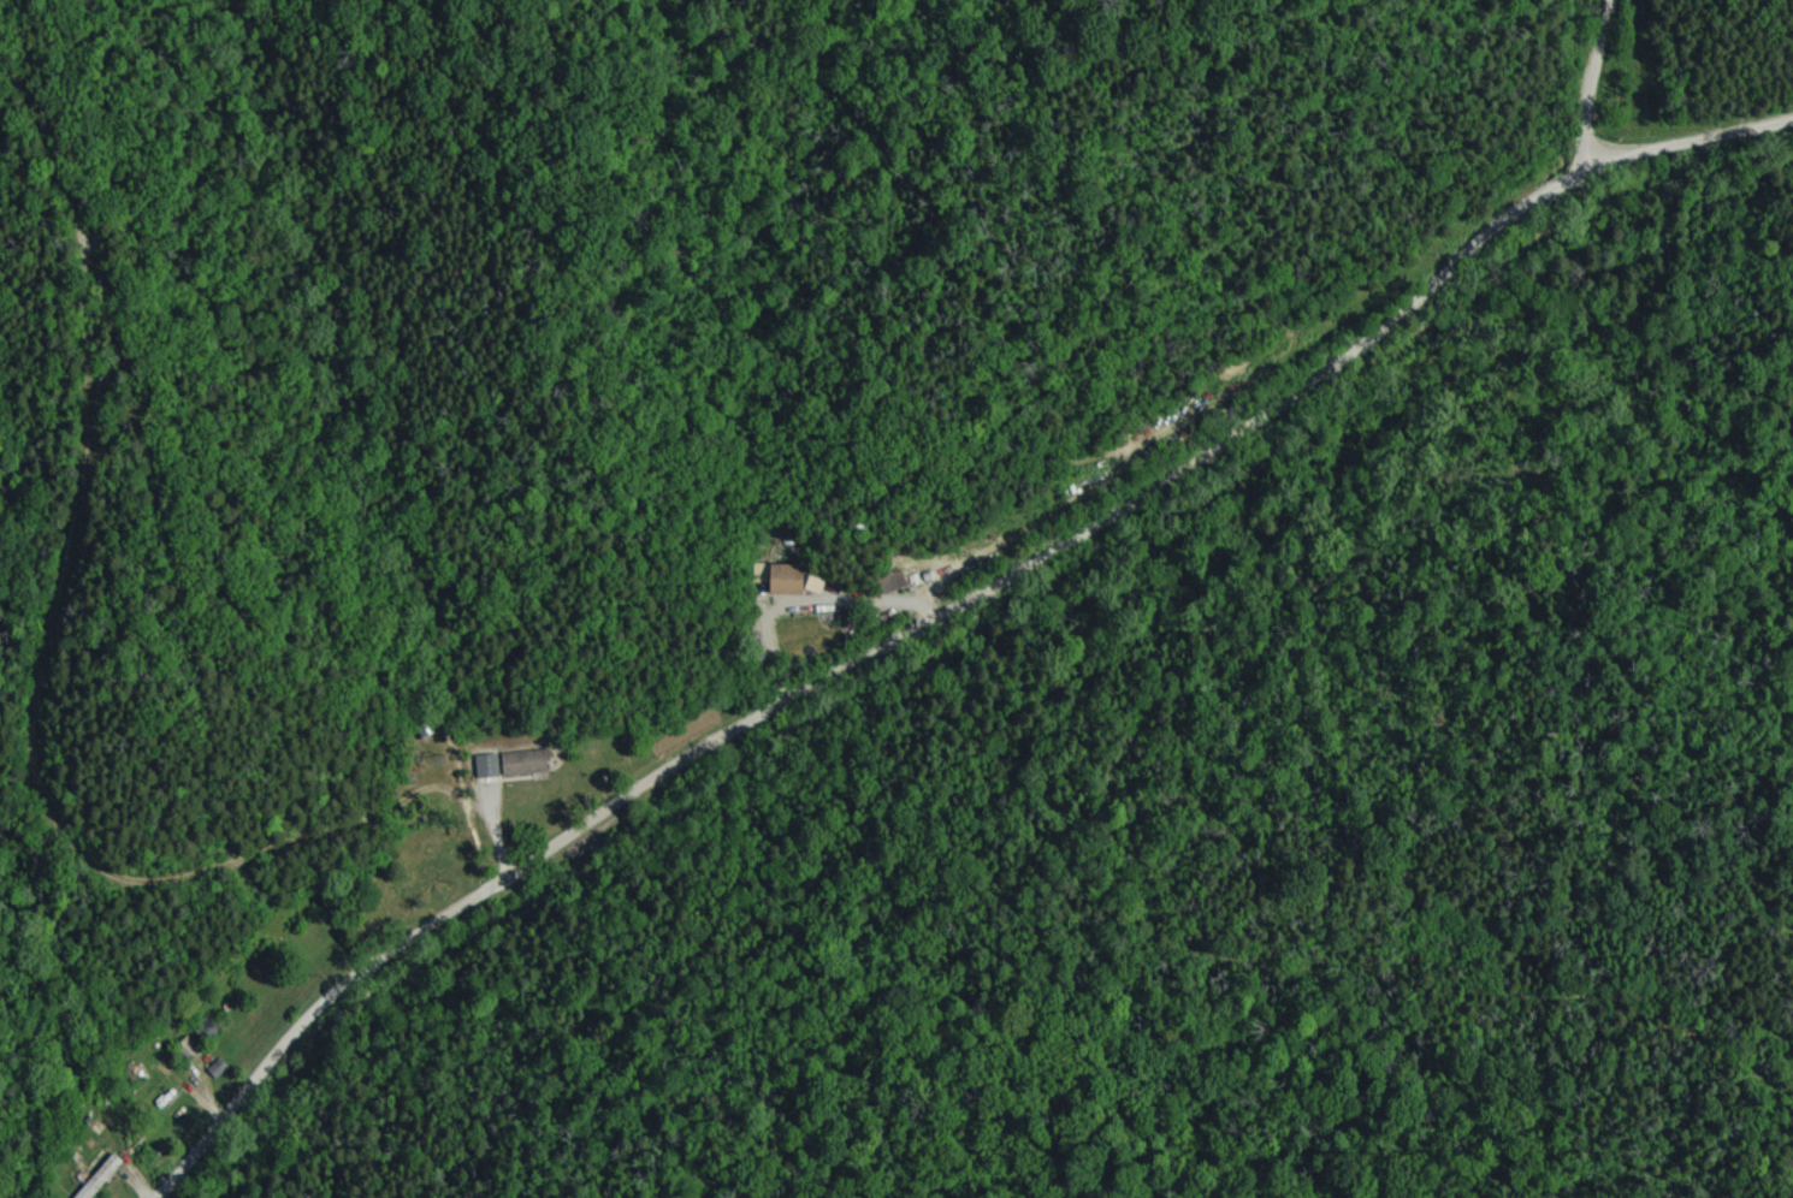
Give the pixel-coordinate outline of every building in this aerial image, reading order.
[(537,756),(537,752),(507,751),(506,773),(531,774),(532,756),(537,756)] [(499,778),(497,754),(475,756),(476,779),(499,778)] [(97,1191),(88,1182),(73,1197),(90,1197),(97,1191)]
